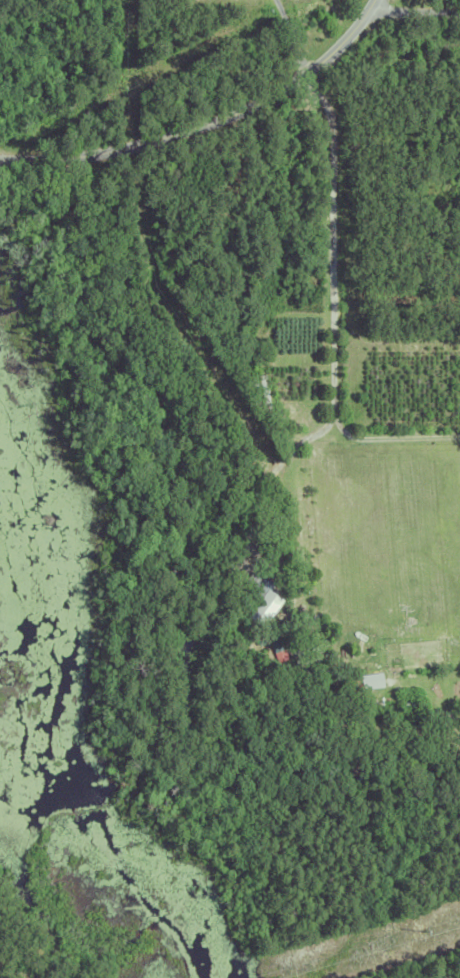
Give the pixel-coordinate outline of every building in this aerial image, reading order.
[(201,234),(210,233),(211,242),(202,243),(201,234)] [(217,337),(225,337),(226,349),(217,349),(217,337)] [(265,577),(272,582),(265,592),(277,602),(259,626),(246,616),(249,611),(243,606),(255,591),(242,582),(250,570),(263,580),(265,577)] [(265,632),(275,629),(282,650),(272,653),(265,632)] [(253,636),(263,633),(266,641),(256,645),(253,636)] [(360,689),(382,688),(381,674),(359,675),(360,689)]
